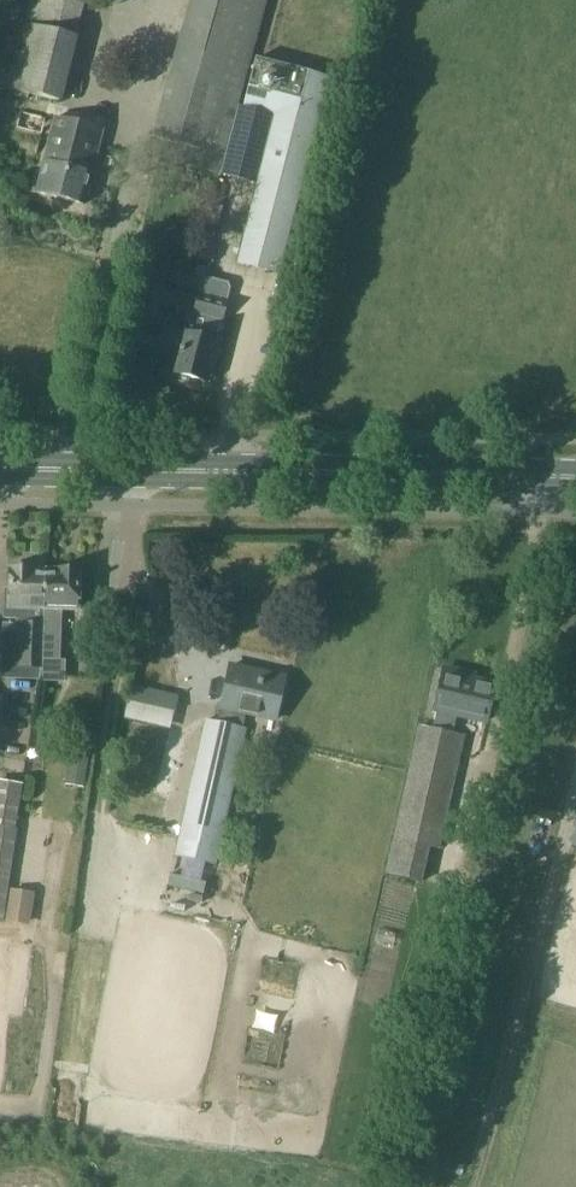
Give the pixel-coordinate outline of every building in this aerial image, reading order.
[(241,104),(237,103),(266,0),(193,0),(155,137),(187,146),(182,165),(221,175),(241,104)] [(241,104),(221,175),(255,184),(236,260),(278,271),(323,97),(352,105),(357,87),(327,79),(328,75),(266,60),(256,57),(244,105),(241,104)] [(13,66),(7,88),(27,94),(62,102),(67,80),(13,66)] [(54,118),(35,190),(83,203),(102,131),(54,118)] [(154,279),(175,285),(178,273),(157,268),(154,279)] [(199,291),(193,312),(219,319),(221,319),(225,305),(230,288),(227,282),(226,281),(205,276),(203,275),(202,280),(199,291)] [(164,326),(158,348),(178,353),(173,371),(176,372),(179,378),(192,381),(196,378),(203,380),(216,335),(221,319),(219,319),(193,312),(189,310),(184,326),(186,327),(184,332),(164,326)] [(45,571),(10,569),(9,590),(4,590),(3,619),(23,620),(23,625),(20,625),(18,667),(40,668),(41,660),(42,660),(45,571)] [(45,571),(42,660),(61,660),(62,638),(58,638),(58,627),(57,627),(58,610),(77,611),(79,572),(45,571)] [(217,722),(205,719),(178,843),(218,852),(245,728),(242,727),(244,714),(275,721),(285,677),(261,672),(261,674),(229,667),(217,722)] [(427,846),(436,849),(463,736),(451,733),(456,714),(484,721),(493,684),(463,677),(464,672),(442,667),(432,712),(435,712),(431,729),(418,726),(384,872),(419,881),(427,846)] [(176,712),(179,696),(130,685),(126,701),(176,712)] [(72,753),(85,754),(86,739),(73,738),(72,753)] [(89,759),(69,756),(66,779),(85,782),(89,759)] [(1,922),(15,827),(22,782),(0,779),(0,922),(1,922)] [(33,892),(10,889),(6,922),(29,925),(33,892)] [(398,1101),(412,1105),(415,1094),(400,1090),(398,1101)]
